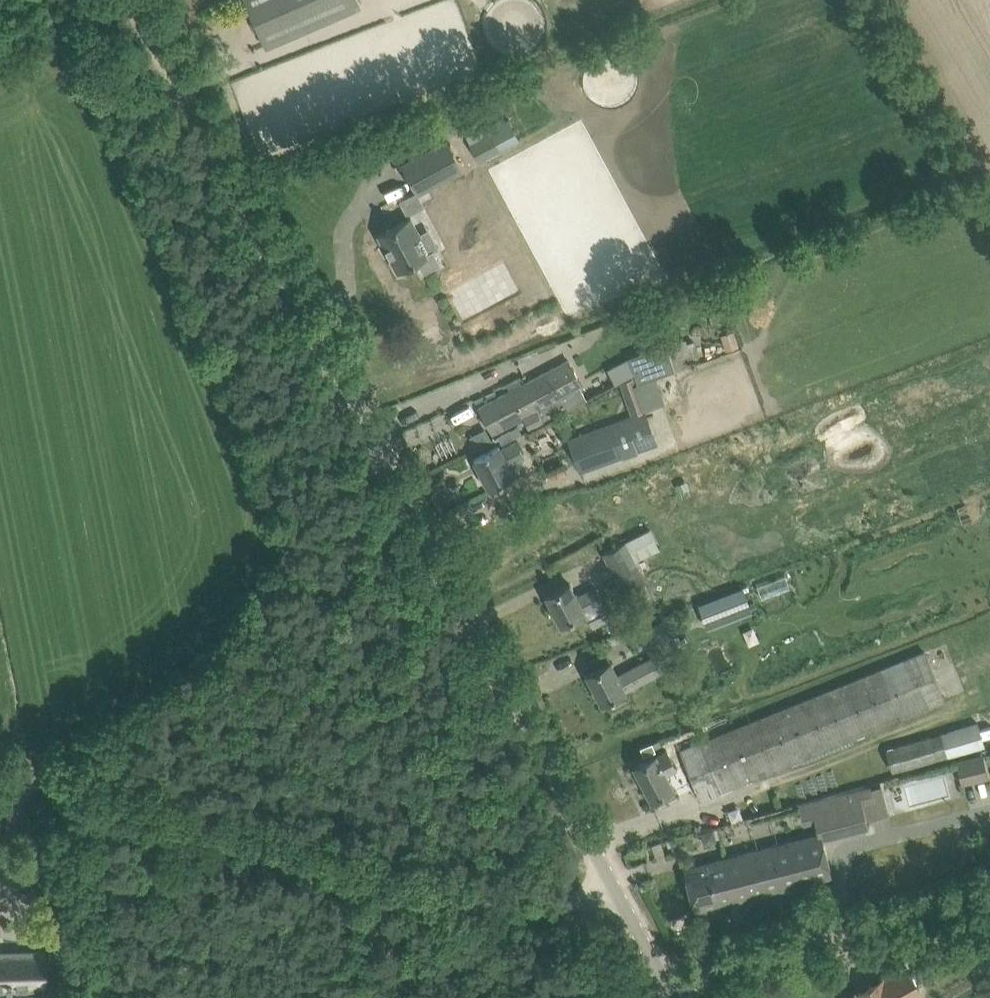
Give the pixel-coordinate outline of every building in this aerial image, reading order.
[(284,38),(359,5),(357,0),(246,0),(265,46),(284,38)] [(491,131),(469,143),(478,161),(500,149),(491,131)] [(462,169),(447,141),(403,164),(418,193),(462,169)] [(406,198),(411,216),(421,213),(415,195),(406,198)] [(420,234),(410,217),(379,234),(398,269),(416,259),(423,272),(441,262),(433,249),(426,253),(417,235),(420,234)] [(469,286),(453,294),(466,319),(515,293),(502,268),(489,275),(489,274),(469,285),(469,286)] [(739,346),(733,330),(721,335),(725,350),(739,346)] [(665,343),(629,356),(629,357),(634,373),(636,376),(638,383),(656,376),(675,369),(666,346),(665,343)] [(539,408),(546,421),(586,400),(579,386),(582,385),(568,359),(523,383),(537,409),(539,408)] [(636,384),(633,377),(619,382),(622,389),(636,385),(636,384)] [(537,409),(523,383),(479,407),(493,433),(523,417),(529,430),(546,421),(539,408),(537,409)] [(581,471),(656,443),(645,410),(568,439),(581,471)] [(489,487),(507,478),(514,474),(508,464),(524,456),(516,441),(501,449),(499,445),(474,458),(489,487)] [(604,551),(602,552),(623,593),(647,581),(626,540),(604,551)] [(765,597),(791,587),(785,574),(760,583),(765,597)] [(564,586),(546,595),(561,624),(578,614),(585,611),(592,626),(610,616),(595,587),(577,596),(570,583),(564,586)] [(752,609),(743,585),(697,603),(706,627),(752,609)] [(611,661),(604,664),(587,674),(601,702),(625,690),(625,689),(660,670),(655,660),(676,649),(660,620),(638,632),(651,656),(618,675),(611,661)] [(930,705),(943,699),(925,650),(909,656),(681,750),(701,799),(930,705)] [(985,746),(978,720),(940,732),(941,734),(947,756),(985,746)] [(947,756),(941,734),(888,749),(894,771),(947,756)] [(983,752),(955,759),(962,784),(989,777),(983,752)] [(652,799),(669,790),(673,788),(665,773),(676,767),(669,753),(658,759),(656,755),(634,766),(652,799)] [(881,785),(812,802),(817,821),(820,833),(820,834),(867,822),(866,819),(861,799),(883,793),(881,785)] [(821,838),(820,834),(820,833),(819,833),(725,857),(732,882),(713,886),(718,903),(831,874),(826,855),(821,838)] [(695,909),(718,903),(713,886),(732,882),(725,857),(705,863),(685,867),(695,909)] [(45,990),(44,952),(0,953),(0,991),(45,990)] [(921,990),(907,967),(883,980),(882,978),(858,992),(859,994),(852,997),(907,997),(921,990)]
